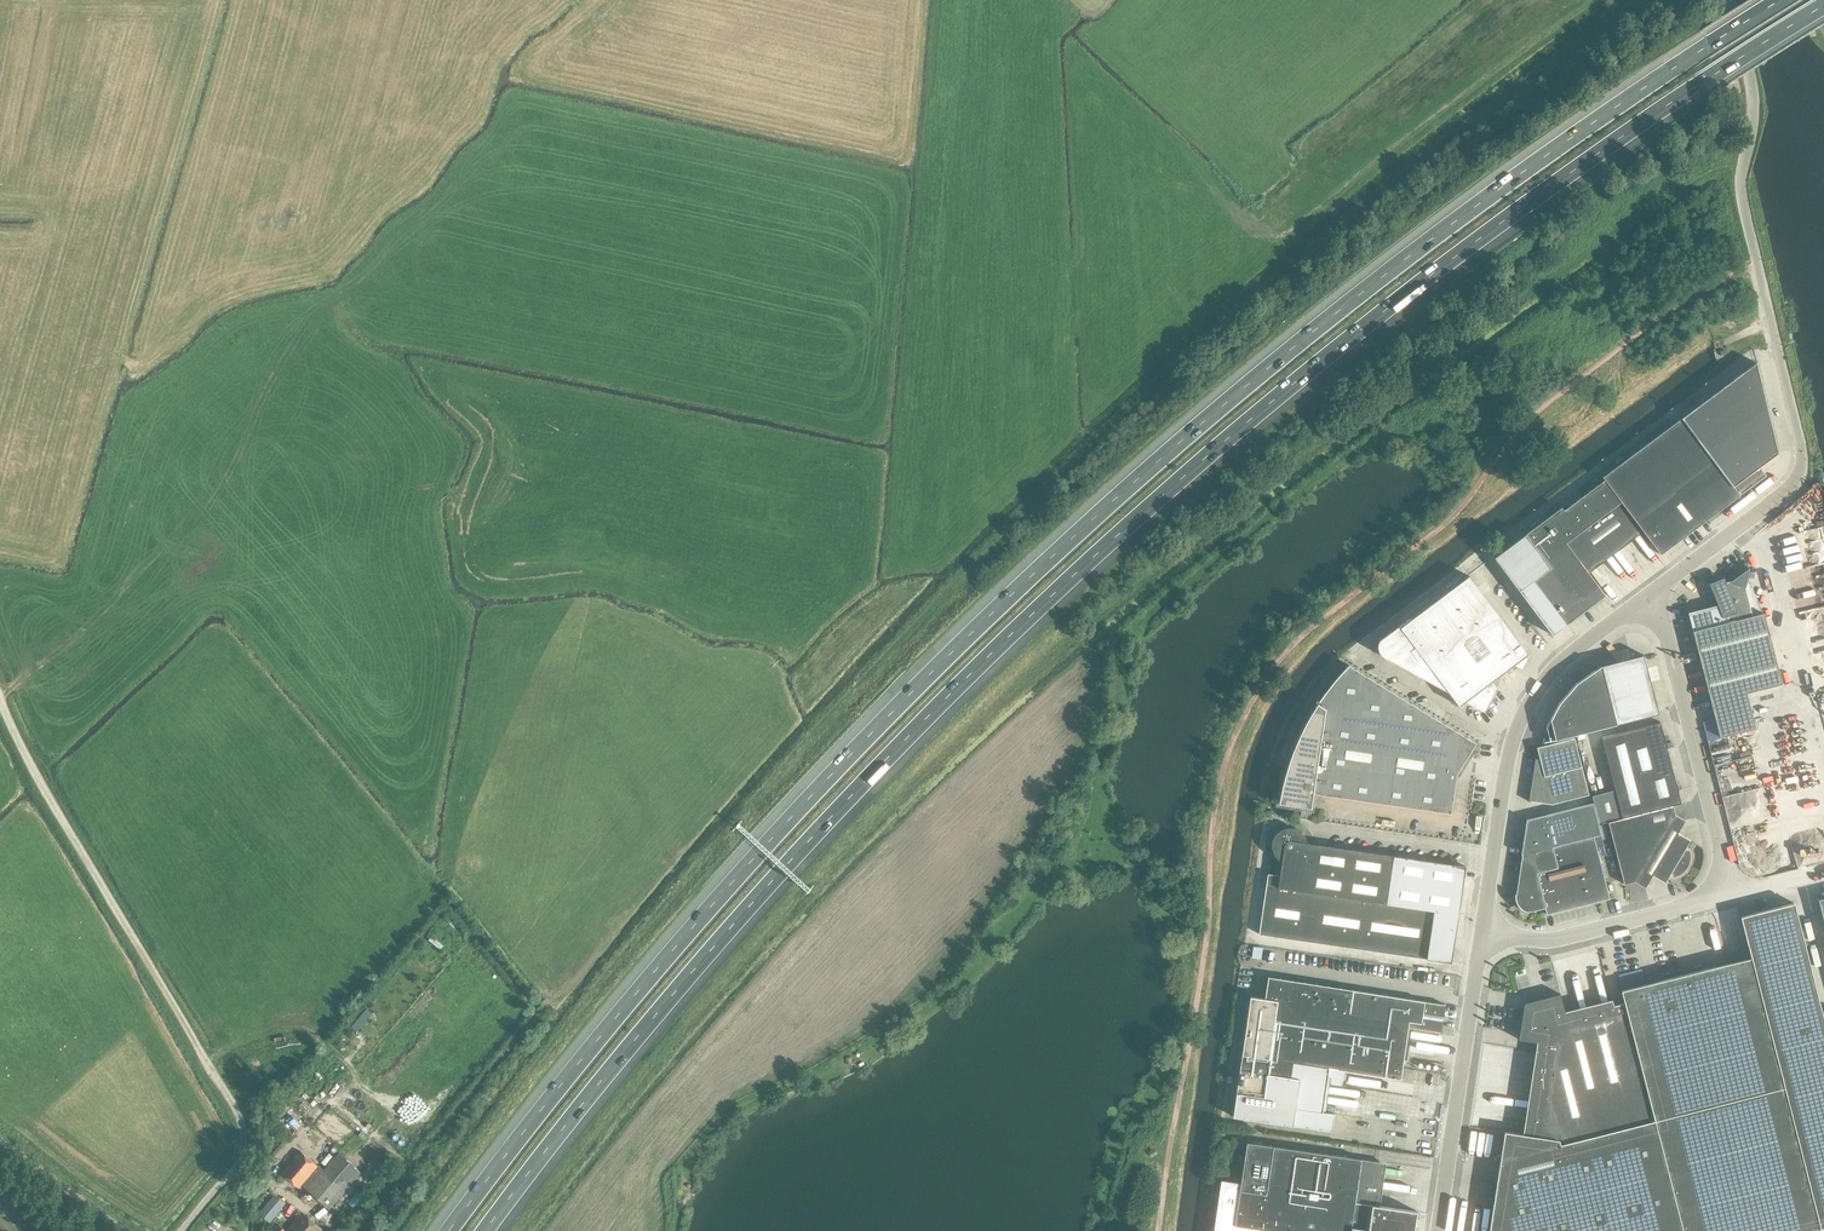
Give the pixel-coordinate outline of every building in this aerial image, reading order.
[(1564,510),(1562,507),(1494,558),(1553,635),(1606,596),(1579,559),(1596,547),(1604,559),(1643,530),(1661,554),(1740,495),(1767,475),(1761,467),(1778,454),(1756,363),(1682,417),(1603,476),(1605,480),(1564,510)] [(1752,616),(1745,587),(1747,580),(1748,576),(1749,572),(1749,568),(1748,568),(1723,587),(1720,579),(1709,583),(1713,594),(1709,597),(1716,605),(1688,612),(1720,737),(1756,728),(1747,693),(1782,684),(1764,613),(1752,616)] [(1528,654),(1470,576),(1411,620),(1410,618),(1380,641),(1379,642),(1379,643),(1378,644),(1378,645),(1378,646),(1378,647),(1378,648),(1378,649),(1379,650),(1379,651),(1380,652),(1380,653),(1381,654),(1382,655),(1384,656),(1420,676),(1420,675),(1449,692),(1460,706),(1466,701),(1485,711),(1498,688),(1497,687),(1493,681),(1520,660),(1522,662),(1526,659),(1525,657),(1528,654)] [(1516,622),(1522,618),(1510,603),(1505,607),(1516,622)] [(1532,630),(1526,633),(1534,646),(1540,642),(1532,630)] [(1348,651),(1351,656),(1361,649),(1358,644),(1348,651)] [(1550,741),(1616,725),(1659,713),(1644,655),(1602,665),(1576,683),(1558,702),(1546,727),(1550,741)] [(1451,814),(1457,775),(1457,774),(1476,743),(1349,665),(1335,682),(1322,700),(1311,719),(1301,739),(1294,760),(1288,781),(1284,803),(1312,807),(1314,794),(1451,814)] [(1660,722),(1602,737),(1616,792),(1594,797),(1601,824),(1671,806),(1682,803),(1678,792),(1679,791),(1677,785),(1676,785),(1665,741),(1666,741),(1664,734),(1660,722)] [(1582,767),(1575,738),(1537,748),(1540,759),(1536,759),(1535,759),(1529,802),(1530,802),(1530,801),(1552,804),(1589,795),(1582,767)] [(1600,857),(1594,837),(1601,835),(1593,803),(1527,819),(1516,894),(1515,894),(1515,898),(1517,903),(1519,906),(1521,909),(1524,911),(1528,912),(1529,911),(1531,911),(1545,908),(1547,915),(1610,899),(1600,857)] [(1674,818),(1671,806),(1607,823),(1624,888),(1634,885),(1645,891),(1653,879),(1665,885),(1671,876),(1674,878),(1677,877),(1681,875),(1684,872),(1688,868),(1690,863),(1690,856),(1690,851),(1687,849),(1690,844),(1678,836),(1685,824),(1674,818)] [(1260,935),(1454,961),(1468,867),(1394,856),(1309,843),(1304,835),(1301,832),(1297,829),(1293,828),(1287,828),(1281,830),(1276,835),(1273,838),(1272,843),(1272,847),(1273,851),(1274,855),(1277,858),(1280,861),(1282,862),(1280,876),(1269,874),(1268,874),(1260,934),(1260,935)] [(1601,835),(1594,837),(1600,857),(1607,856),(1601,835)] [(1794,903),(1741,917),(1751,958),(1622,991),(1625,1002),(1566,1017),(1560,994),(1524,1003),(1519,1039),(1543,1043),(1529,1135),(1505,1131),(1490,1230),(1809,1230),(1823,1227),(1823,1020),(1794,903)] [(1269,980),(1253,1087),(1273,1088),(1274,1080),(1402,1099),(1401,1109),(1430,1113),(1446,1007),(1418,1003),(1418,1011),(1285,992),(1288,983),(1269,980)] [(1297,1109),(1298,1102),(1224,1094),(1222,1120),(1298,1129),(1299,1118),(1290,1117),(1291,1109),(1297,1109)] [(1445,1158),(1451,1126),(1441,1124),(1436,1156),(1445,1158)] [(1370,1127),(1367,1142),(1381,1146),(1385,1131),(1370,1127)] [(1321,1139),(1322,1129),(1312,1128),(1311,1138),(1321,1139)] [(1465,1148),(1472,1148),(1471,1154),(1480,1155),(1482,1132),(1467,1131),(1465,1148)] [(1387,1145),(1411,1149),(1412,1142),(1389,1138),(1387,1145)] [(1215,1230),(1263,1230),(1264,1230),(1273,1230),(1414,1230),(1417,1212),(1378,1206),(1385,1162),(1247,1142),(1241,1185),(1222,1182),(1215,1230)] [(302,1185),(320,1165),(301,1150),(281,1173),(300,1188),(302,1185)] [(330,1209),(361,1173),(339,1153),(324,1170),(320,1165),(302,1185),(330,1209)] [(275,1226),(288,1211),(266,1191),(253,1207),(275,1226)] [(322,1229),(303,1213),(288,1230),(279,1223),(273,1230),(321,1230),(322,1229)]
